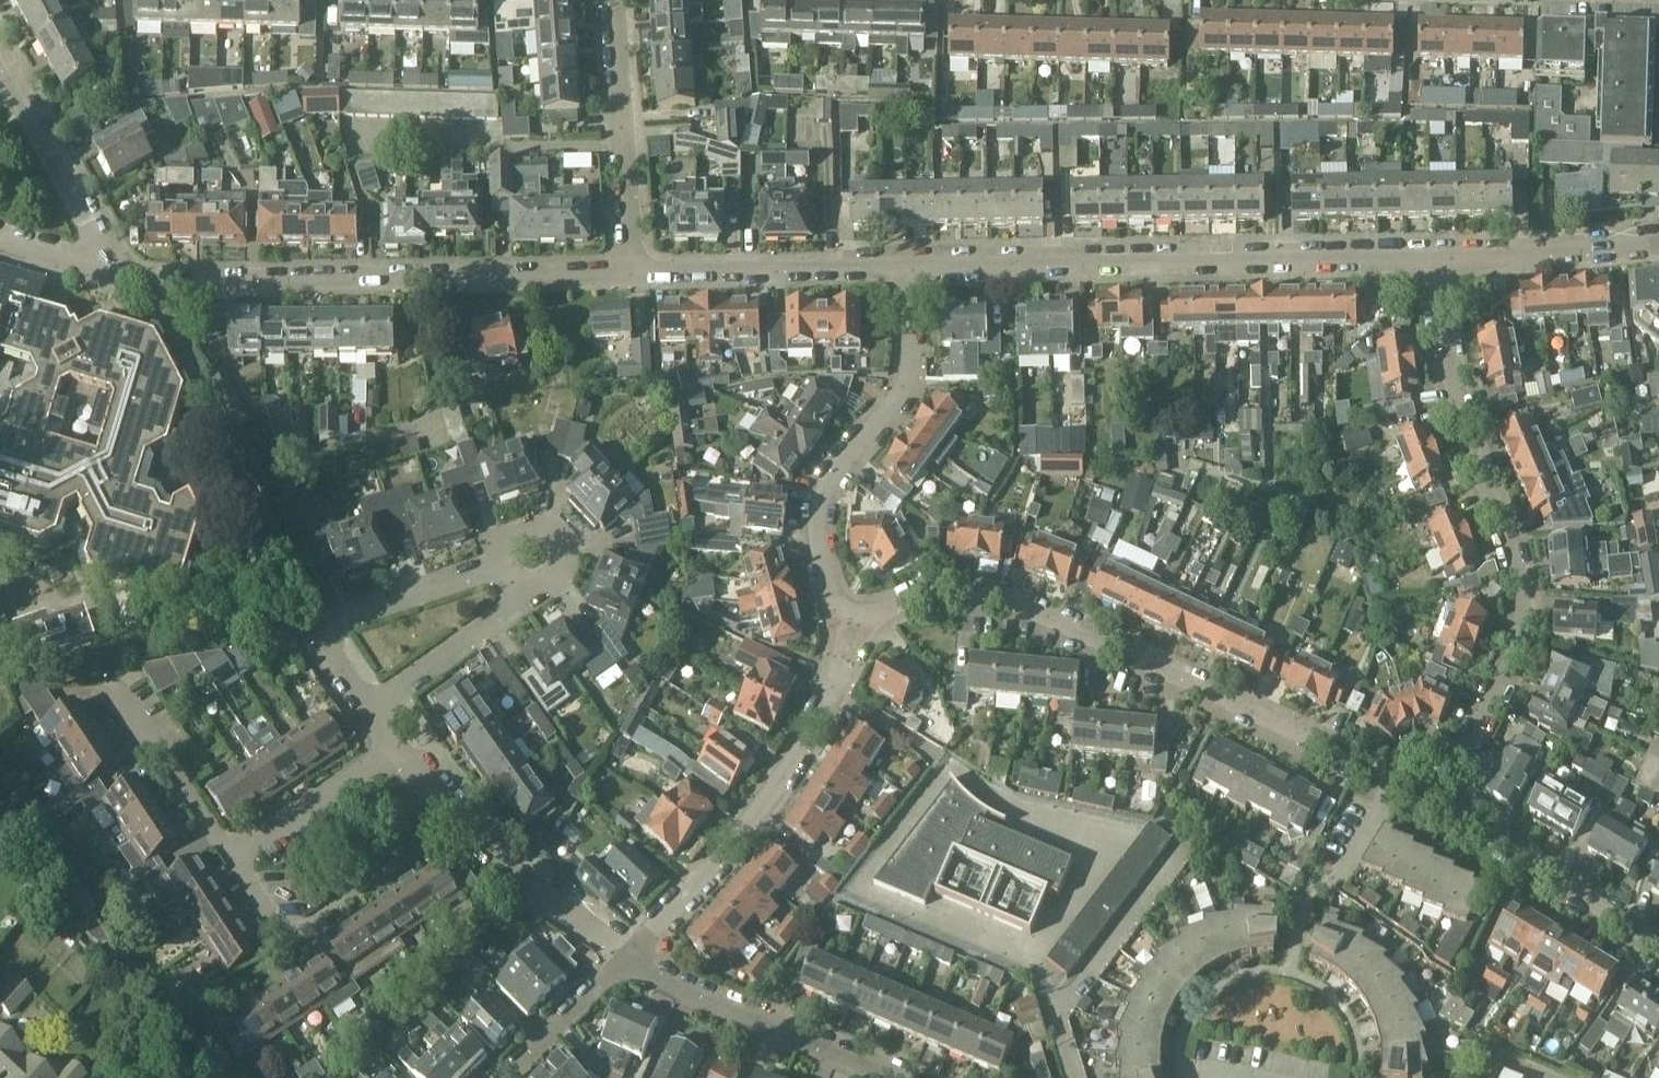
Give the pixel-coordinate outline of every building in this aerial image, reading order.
[(56,0),(13,0),(23,18),(56,0)] [(71,23),(58,0),(56,0),(23,18),(37,42),(71,23)] [(165,0),(137,0),(136,26),(164,26),(165,0)] [(192,0),(165,0),(164,26),(191,27),(192,0)] [(219,0),(192,0),(191,27),(218,28),(219,0)] [(246,0),(219,0),(218,28),(245,29),(246,0)] [(273,0),(246,0),(245,29),(272,30),(273,0)] [(272,30),(300,30),(300,39),(316,39),(317,8),(301,7),(301,0),(273,0),(272,30)] [(370,0),(343,0),(342,32),(369,32),(370,0)] [(398,0),(370,0),(369,32),(397,33),(398,0)] [(425,0),(398,0),(397,33),(424,34),(425,0)] [(452,0),(425,0),(424,34),(450,35),(451,35),(452,0)] [(451,35),(450,35),(450,46),(491,47),(488,17),(479,17),(480,0),(452,0),(451,35)] [(654,27),(690,25),(690,22),(703,21),(703,8),(689,9),(688,0),(652,0),(654,27)] [(726,23),(730,23),(744,22),(742,0),(724,0),(726,23)] [(536,3),(495,6),(497,36),(513,35),(537,33),(575,31),(573,2),(537,5),(536,3)] [(791,48),(791,36),(792,6),(764,6),(764,15),(750,16),(753,41),(763,41),(763,47),(791,48)] [(791,36),(818,37),(819,7),(792,6),(791,36)] [(819,7),(818,37),(817,47),(844,48),(844,38),(845,8),(819,7)] [(844,38),(871,38),(872,8),(845,8),(844,38)] [(872,8),(871,38),(898,39),(898,9),(872,8)] [(898,9),(898,39),(897,57),(909,58),(909,39),(925,40),(926,10),(898,9)] [(117,12),(100,11),(99,22),(117,23),(117,12)] [(1229,55),(1230,18),(1203,17),(1202,54),(1229,55)] [(1256,56),(1257,19),(1230,18),(1229,55),(1256,56)] [(1283,56),(1284,20),(1257,19),(1256,56),(1283,56)] [(1311,57),(1312,21),(1284,20),(1283,56),(1311,57)] [(1338,58),(1339,22),(1312,21),(1311,57),(1338,58)] [(745,40),(744,22),(730,23),(731,41),(745,40)] [(1339,22),(1338,58),(1365,59),(1366,23),(1339,22)] [(50,66),(84,47),(71,23),(37,42),(50,66)] [(1394,23),(1366,23),(1365,59),(1393,60),(1394,23)] [(952,24),(951,60),(978,61),(979,24),(952,24)] [(978,61),(1005,62),(1006,25),(979,24),(978,61)] [(1446,60),(1447,25),(1420,24),(1419,59),(1446,60)] [(654,27),(656,54),(692,52),(690,25),(654,27)] [(1006,25),(1005,62),(1032,62),(1034,26),(1006,25)] [(1474,26),(1447,25),(1446,60),(1473,61),(1474,26)] [(1060,63),(1061,26),(1034,26),(1032,62),(1060,63)] [(1087,64),(1088,27),(1061,26),(1060,63),(1087,64)] [(1502,27),(1474,26),(1473,61),(1500,62),(1502,27)] [(1601,146),(1643,148),(1647,148),(1650,28),(1596,26),(1595,43),(1604,44),(1601,146)] [(1114,64),(1115,28),(1088,27),(1087,64),(1114,64)] [(1525,28),(1502,27),(1500,62),(1523,63),(1525,28)] [(1142,65),(1143,29),(1115,28),(1114,64),(1142,65)] [(1143,29),(1142,65),(1169,66),(1170,29),(1143,29)] [(1586,31),(1538,29),(1536,79),(1585,81),(1586,31)] [(537,33),(539,60),(577,57),(575,31),(537,33)] [(120,36),(103,35),(102,47),(119,47),(120,36)] [(513,35),(497,36),(499,63),(515,62),(513,35)] [(84,47),(50,66),(63,90),(98,71),(84,47)] [(657,71),(658,82),(694,79),(692,52),(656,54),(656,56),(651,56),(652,71),(657,71)] [(539,60),(541,88),(579,85),(577,57),(539,60)] [(736,59),(738,76),(752,75),(750,58),(736,59)] [(513,70),(499,71),(500,89),(514,88),(513,70)] [(190,71),(189,94),(201,93),(217,92),(217,80),(217,72),(190,71)] [(217,80),(217,92),(235,90),(243,90),(243,73),(217,72),(217,80)] [(270,75),(271,87),(289,86),(288,74),(270,75)] [(350,86),(367,87),(367,75),(350,74),(350,86)] [(254,89),(271,87),(270,75),(253,77),(254,89)] [(367,75),(367,87),(384,87),(384,75),(367,75)] [(752,75),(738,76),(739,94),(753,93),(752,75)] [(421,89),(422,77),(404,77),(403,88),(421,89)] [(439,77),(422,77),(421,89),(439,89),(439,77)] [(476,90),(476,78),(459,77),(451,77),(450,89),(459,89),(476,90)] [(789,92),(790,78),(775,78),(775,92),(789,92)] [(804,79),(790,78),(789,92),(804,93),(804,79)] [(696,107),(694,79),(658,82),(652,83),(653,99),(659,99),(659,109),(696,107)] [(843,94),(843,80),(828,79),(828,94),(843,94)] [(870,80),(843,80),(843,94),(869,95),(870,80)] [(180,83),(162,85),(163,96),(181,95),(180,83)] [(145,86),(146,98),(163,96),(162,85),(145,86)] [(579,85),(541,88),(543,114),(581,111),(580,101),(586,100),(585,85),(579,85)] [(896,103),(897,87),(871,86),(870,102),(896,103)] [(897,87),(896,103),(912,103),(912,87),(897,87)] [(109,100),(126,98),(125,88),(108,90),(109,100)] [(1562,115),(1562,89),(1536,88),(1534,144),(1590,146),(1591,120),(1566,119),(1562,115)] [(1424,108),(1445,108),(1445,91),(1424,90),(1424,108)] [(1445,91),(1445,108),(1466,108),(1466,91),(1445,91)] [(305,117),(342,116),(343,93),(305,92),(305,117)] [(1475,109),(1496,110),(1496,92),(1475,92),(1475,109)] [(1496,92),(1496,110),(1517,110),(1518,93),(1496,92)] [(354,116),(355,93),(343,93),(342,116),(354,116)] [(355,93),(354,116),(367,117),(367,94),(355,93)] [(306,119),(305,117),(297,94),(273,102),(282,128),(306,119)] [(367,94),(367,117),(379,117),(379,94),(367,94)] [(379,94),(379,117),(391,117),(392,94),(379,94)] [(392,94),(391,117),(403,118),(404,95),(392,94)] [(404,95),(403,118),(416,118),(416,95),(404,95)] [(416,95),(416,118),(428,118),(428,95),(416,95)] [(428,95),(428,118),(440,119),(441,96),(428,95)] [(441,96),(440,119),(452,119),(453,96),(441,96)] [(453,96),(452,119),(464,119),(465,96),(453,96)] [(464,119),(477,120),(477,97),(465,96),(464,119)] [(1402,118),(1403,96),(1390,96),(1389,107),(1389,118),(1402,118)] [(477,120),(489,120),(490,97),(477,97),(477,120)] [(500,97),(490,97),(489,120),(500,120),(500,97)] [(762,130),(768,101),(753,98),(752,102),(749,117),(747,127),(762,130)] [(251,121),(243,100),(214,103),(222,124),(225,131),(251,121)] [(277,126),(267,100),(251,106),(261,130),(261,132),(277,126)] [(817,122),(832,122),(832,101),(818,101),(817,122)] [(716,104),(717,119),(749,117),(752,102),(716,104)] [(199,132),(222,124),(214,103),(189,105),(199,132)] [(502,104),(503,121),(504,140),(531,138),(529,120),(517,121),(515,103),(502,104)] [(841,107),(841,135),(859,134),(859,120),(878,120),(878,108),(841,107)] [(1265,120),(1282,120),(1282,107),(1265,108),(1265,120)] [(1282,107),(1282,120),(1300,120),(1299,107),(1282,107)] [(1319,119),(1336,119),(1336,107),(1319,107),(1319,119)] [(1336,107),(1336,119),(1353,119),(1353,107),(1336,107)] [(1389,107),(1374,107),(1374,118),(1389,118),(1389,107)] [(1140,109),(1140,121),(1158,121),(1157,108),(1140,109)] [(1201,121),(1223,121),(1223,108),(1200,109),(1201,121)] [(1223,108),(1223,121),(1245,120),(1245,108),(1223,108)] [(888,109),(888,120),(906,120),(906,109),(888,109)] [(922,109),(906,109),(906,120),(922,120),(922,109)] [(1031,110),(1031,122),(1048,122),(1048,109),(1031,110)] [(1067,122),(1094,121),(1093,109),(1067,109),(1067,122)] [(1093,109),(1094,121),(1120,121),(1120,109),(1093,109)] [(1122,121),(1140,121),(1140,109),(1122,109),(1122,121)] [(959,123),(977,123),(976,110),(959,110),(959,123)] [(976,110),(977,123),(994,122),(994,110),(976,110)] [(1013,122),(1031,122),(1031,110),(1013,110),(1013,122)] [(1411,124),(1434,125),(1434,113),(1411,112),(1411,124)] [(99,153),(114,178),(152,157),(143,140),(154,134),(142,113),(113,129),(120,141),(99,153)] [(1434,113),(1434,125),(1457,125),(1457,114),(1434,113)] [(1531,140),(1532,114),(1515,113),(1514,140),(1531,140)] [(1465,126),(1483,126),(1484,114),(1466,114),(1465,126)] [(1484,114),(1483,126),(1501,127),(1502,115),(1484,114)] [(717,119),(718,132),(746,131),(747,127),(749,117),(717,119)] [(1338,125),(1320,126),(1320,137),(1338,137),(1338,125)] [(1358,137),(1375,137),(1375,125),(1358,125),(1358,137)] [(1375,125),(1375,137),(1392,137),(1392,125),(1375,125)] [(94,136),(102,133),(99,126),(92,129),(94,136)] [(1235,126),(1209,127),(1209,138),(1235,138),(1235,126)] [(1274,126),(1235,126),(1235,138),(1262,138),(1262,149),(1275,149),(1274,126)] [(1281,126),(1281,148),(1293,148),(1293,138),(1320,137),(1320,126),(1281,126)] [(1073,140),(1099,140),(1099,127),(1059,128),(1060,150),(1073,150),(1073,140)] [(1099,127),(1099,140),(1117,139),(1117,127),(1099,127)] [(1137,139),(1153,139),(1153,127),(1137,127),(1137,139)] [(1172,127),(1153,127),(1153,139),(1172,139),(1172,127)] [(1209,138),(1209,127),(1191,127),(1191,138),(1209,138)] [(960,129),(960,141),(977,140),(977,128),(960,129)] [(1054,128),(1014,129),(1014,140),(1023,140),(1041,140),(1041,152),(1054,152),(1054,128)] [(943,141),(960,141),(960,129),(943,129),(943,141)] [(988,144),(1014,143),(1014,140),(1014,129),(987,129),(988,144)] [(746,131),(718,132),(719,146),(741,153),(746,131)] [(697,156),(705,159),(711,143),(690,137),(674,138),(676,156),(697,156)] [(1023,140),(1014,140),(1014,143),(1015,158),(1024,158),(1023,143),(1023,140)] [(741,180),(741,153),(719,146),(711,143),(705,159),(722,164),(723,180),(741,180)] [(202,144),(186,151),(191,162),(210,161),(202,144)] [(1561,216),(1616,210),(1617,160),(1609,160),(1609,147),(1541,145),(1541,167),(1591,169),(1592,175),(1557,179),(1561,216)] [(780,169),(780,184),(787,184),(786,169),(786,153),(787,153),(787,146),(763,146),(764,169),(780,169)] [(1616,210),(1658,206),(1658,199),(1658,160),(1642,160),(1643,148),(1609,147),(1609,160),(1617,160),(1616,210)] [(786,153),(786,169),(810,168),(810,152),(787,153),(786,153)] [(455,169),(455,157),(443,157),(444,179),(454,179),(454,169),(455,169)] [(454,179),(454,183),(455,234),(462,234),(462,236),(474,236),(474,234),(482,234),(482,218),(478,218),(477,179),(463,179),(462,157),(455,157),(455,169),(454,169),(454,179)] [(576,171),(576,158),(565,158),(565,171),(576,171)] [(513,181),(541,180),(541,166),(549,166),(548,162),(491,163),(492,199),(514,199),(513,181)] [(382,192),(373,166),(360,166),(356,170),(363,194),(382,192)] [(541,166),(541,180),(553,180),(553,166),(549,166),(541,166)] [(156,186),(165,186),(166,171),(156,170),(156,186)] [(165,186),(195,187),(195,171),(166,171),(165,186)] [(1500,178),(1484,179),(1485,215),(1512,215),(1512,171),(1500,171),(1500,178)] [(278,187),(278,172),(267,172),(267,173),(262,173),(261,244),(285,244),(286,199),(286,194),(278,187)] [(309,245),(309,195),(309,191),(306,186),(286,186),(286,172),(278,172),(278,187),(286,194),(286,199),(285,244),(309,245)] [(223,184),(223,173),(203,173),(203,185),(223,184)] [(1101,222),(1128,222),(1127,185),(1128,185),(1128,177),(1116,177),(1117,185),(1100,186),(1101,222)] [(1431,216),(1458,216),(1457,179),(1430,180),(1431,216)] [(1458,216),(1485,215),(1484,179),(1457,179),(1458,216)] [(541,180),(513,181),(514,199),(514,208),(515,244),(541,243),(541,207),(541,180)] [(1403,180),(1375,181),(1376,217),(1403,217),(1403,180)] [(1430,180),(1403,180),(1403,217),(1431,216),(1430,180)] [(1338,181),(1321,182),(1321,218),(1349,218),(1348,181),(1338,181)] [(1349,218),(1376,217),(1375,181),(1348,181),(1349,218)] [(1294,219),(1321,218),(1321,182),(1293,182),(1294,219)] [(455,234),(454,183),(444,184),(444,197),(431,197),(432,235),(455,234)] [(691,239),(698,239),(698,186),(698,184),(698,183),(687,183),(687,187),(675,187),(675,204),(672,204),(672,223),(675,223),(675,241),(691,241),(691,239)] [(698,184),(698,186),(698,239),(704,239),(704,241),(721,241),(721,219),(725,219),(725,193),(708,193),(708,183),(698,183),(698,184)] [(1236,183),(1209,184),(1210,220),(1237,220),(1236,183)] [(1236,183),(1237,220),(1264,219),(1264,183),(1236,183)] [(787,238),(787,184),(780,184),(780,191),(769,190),(769,202),(765,202),(765,238),(768,238),(768,241),(780,241),(780,238),(787,238)] [(796,184),(787,184),(787,238),(796,238),(796,241),(807,241),(807,238),(811,238),(811,202),(806,202),(806,190),(796,190),(796,184)] [(1182,184),(1154,185),(1155,221),(1182,221),(1182,184)] [(1209,184),(1182,184),(1182,221),(1210,220),(1209,184)] [(1127,185),(1128,222),(1155,221),(1154,185),(1128,185),(1127,185)] [(1073,223),(1101,222),(1100,186),(1073,186),(1073,223)] [(989,224),(1016,224),(1015,187),(988,188),(989,224)] [(1043,187),(1015,187),(1016,224),(1043,223),(1043,187)] [(934,225),(961,225),(961,188),(933,189),(934,225)] [(961,225),(989,224),(988,188),(961,188),(961,225)] [(565,195),(565,207),(566,242),(589,242),(588,189),(565,190),(565,195)] [(879,226),(907,226),(906,189),(879,190),(879,226)] [(907,226),(934,225),(933,189),(906,189),(907,226)] [(852,227),(879,226),(879,190),(852,190),(852,227)] [(384,247),(409,247),(409,209),(408,209),(407,191),(397,191),(398,209),(383,209),(384,247)] [(150,242),(174,242),(174,200),(165,200),(165,193),(150,193),(150,242)] [(333,245),(333,214),(334,196),(309,195),(309,245),(333,245)] [(541,207),(541,243),(566,242),(565,207),(565,195),(555,195),(555,207),(541,207)] [(206,201),(198,201),(198,243),(221,243),(222,197),(206,197),(206,201)] [(222,197),(221,243),(246,243),(247,198),(222,197)] [(420,209),(409,209),(409,247),(426,247),(426,235),(432,235),(431,197),(420,197),(420,209)] [(198,243),(198,201),(174,200),(174,242),(198,243)] [(333,214),(333,245),(357,246),(357,232),(363,233),(363,211),(347,211),(347,214),(333,214)] [(1,357),(2,357),(32,366),(40,379),(37,388),(23,395),(24,395),(15,400),(9,422),(8,425),(0,429),(0,531),(43,544),(59,536),(67,510),(80,503),(84,511),(82,512),(95,535),(87,560),(96,576),(156,594),(186,578),(204,518),(192,496),(176,504),(173,514),(164,511),(157,499),(138,493),(148,458),(170,446),(186,392),(156,337),(102,321),(81,332),(70,313),(14,296),(21,270),(20,269),(18,276),(0,270),(0,357),(1,357)] [(1639,279),(1632,280),(1636,324),(1658,343),(1658,278),(1639,279)] [(1609,281),(1586,283),(1589,316),(1590,329),(1610,327),(1609,315),(1611,315),(1610,306),(1620,306),(1619,289),(1609,290),(1609,281)] [(1586,283),(1564,285),(1567,329),(1568,337),(1579,337),(1577,317),(1589,316),(1586,283)] [(1542,286),(1545,319),(1556,318),(1556,329),(1567,329),(1564,285),(1542,286)] [(1523,321),(1545,319),(1542,286),(1520,287),(1521,296),(1511,296),(1513,313),(1522,312),(1523,321)] [(1357,292),(1334,293),(1335,326),(1357,326),(1357,318),(1367,317),(1367,300),(1357,301),(1357,292)] [(1312,293),(1291,294),(1291,327),(1303,327),(1303,337),(1313,337),(1312,293)] [(1312,293),(1313,337),(1324,337),(1324,326),(1335,326),(1334,293),(1312,293)] [(1215,295),(1216,347),(1227,347),(1226,328),(1237,328),(1237,294),(1215,295)] [(1260,294),(1237,294),(1237,328),(1238,345),(1260,344),(1260,327),(1265,327),(1264,294),(1260,294)] [(1268,294),(1264,294),(1265,327),(1268,327),(1268,338),(1279,338),(1279,327),(1291,327),(1291,294),(1268,294)] [(890,295),(878,296),(878,312),(890,312),(890,295)] [(1172,329),(1194,328),(1193,295),(1172,295),(1172,303),(1162,304),(1162,325),(1172,325),(1172,329)] [(1215,295),(1193,295),(1194,328),(1205,328),(1205,339),(1208,339),(1208,357),(1216,357),(1216,347),(1215,295)] [(1100,331),(1122,331),(1122,297),(1099,298),(1099,306),(1090,306),(1090,323),(1100,322),(1100,331)] [(1122,297),(1122,331),(1122,342),(1154,341),(1154,305),(1144,305),(1144,297),(1122,297)] [(1489,298),(1489,305),(1496,310),(1501,304),(1500,297),(1489,298)] [(1384,318),(1399,303),(1396,300),(1384,300),(1384,318)] [(1402,305),(1399,303),(1384,318),(1402,317),(1402,305)] [(730,345),(730,307),(730,305),(711,306),(711,365),(723,365),(723,360),(722,360),(722,345),(730,345)] [(1491,316),(1496,310),(1489,305),(1483,305),(1484,317),(1491,316)] [(701,366),(711,365),(711,306),(692,306),(692,308),(692,345),(701,345),(701,366)] [(1030,320),(1019,320),(1019,360),(1053,359),(1051,306),(1030,307),(1030,320)] [(1073,306),(1051,306),(1053,359),(1081,358),(1081,319),(1073,319),(1073,306)] [(750,307),(730,307),(730,345),(734,345),(734,356),(761,356),(760,309),(750,309),(750,307)] [(672,346),(692,345),(692,308),(672,308),(672,310),(661,310),(662,344),(672,344),(672,346)] [(945,380),(966,379),(964,308),(943,308),(944,347),(952,347),(952,368),(944,368),(945,380)] [(987,308),(964,308),(966,379),(980,379),(980,356),(1002,356),(1001,346),(987,346),(987,308)] [(598,343),(633,341),(631,309),(596,312),(598,343)] [(815,353),(815,347),(814,309),(789,310),(789,327),(769,328),(769,354),(815,353)] [(814,309),(815,347),(836,347),(836,353),(838,353),(837,309),(814,309)] [(861,309),(837,309),(838,353),(862,352),(861,309)] [(262,354),(262,319),(262,317),(259,317),(256,314),(249,314),(246,317),(232,317),(233,367),(244,367),(244,357),(262,357),(262,354)] [(287,354),(313,354),(313,318),(303,318),(300,315),(293,316),(290,319),(287,319),(287,354)] [(313,354),(340,354),(340,318),(338,318),(335,315),(328,315),(325,318),(313,318),(313,354)] [(357,354),(357,367),(366,366),(366,354),(366,318),(356,318),(353,315),(346,315),(343,318),(340,318),(340,354),(357,354)] [(378,318),(366,318),(366,354),(394,354),(394,318),(391,318),(388,315),(381,315),(378,318)] [(262,354),(287,354),(287,319),(285,319),(282,316),(275,316),(272,319),(262,319),(262,354)] [(479,328),(474,329),(476,342),(456,346),(462,372),(482,367),(482,368),(529,357),(525,339),(515,341),(510,321),(492,325),(491,323),(479,325),(479,328)] [(1481,339),(1484,361),(1517,356),(1514,334),(1505,335),(1504,325),(1487,328),(1489,338),(1481,339)] [(1623,332),(1612,332),(1613,345),(1623,344),(1623,332)] [(1379,347),(1382,369),(1415,364),(1412,342),(1404,343),(1402,333),(1385,336),(1387,345),(1379,347)] [(621,379),(653,377),(651,344),(633,345),(634,364),(620,365),(621,379)] [(1158,359),(1158,347),(1149,347),(1150,359),(1158,359)] [(1167,347),(1158,347),(1158,359),(1167,359),(1167,347)] [(1103,360),(1103,348),(1093,348),(1093,360),(1103,360)] [(1250,356),(1252,410),(1252,412),(1261,412),(1262,412),(1261,355),(1250,356)] [(1280,368),(1279,355),(1269,355),(1269,368),(1270,368),(1270,380),(1279,380),(1279,368),(1280,368)] [(1304,367),(1314,367),(1313,355),(1304,355),(1304,367)] [(1323,355),(1313,355),(1314,367),(1323,367),(1323,355)] [(1522,388),(1517,356),(1484,361),(1488,383),(1496,382),(1497,391),(1522,388)] [(763,377),(773,375),(770,360),(761,362),(763,377)] [(842,360),(832,360),(832,374),(842,373),(842,360)] [(1415,364),(1382,369),(1387,401),(1412,397),(1410,387),(1418,386),(1415,364)] [(358,383),(366,383),(366,366),(357,367),(358,383)] [(366,366),(366,383),(376,382),(376,366),(366,366)] [(1312,407),(1311,368),(1301,369),(1301,407),(1312,407)] [(224,371),(211,377),(229,413),(241,407),(224,371)] [(1584,371),(1571,373),(1574,384),(1586,382),(1584,371)] [(1656,385),(1658,385),(1658,372),(1647,374),(1649,386),(1656,385)] [(671,380),(663,381),(665,397),(669,396),(673,395),(687,394),(686,393),(689,392),(687,373),(670,375),(671,380)] [(1561,387),(1574,384),(1571,373),(1559,376),(1561,387)] [(729,374),(714,378),(716,387),(731,384),(729,374)] [(1554,395),(1550,374),(1536,377),(1540,397),(1554,395)] [(701,390),(716,387),(714,378),(699,381),(701,390)] [(467,379),(455,383),(461,402),(474,398),(467,379)] [(774,379),(756,383),(758,392),(776,388),(774,379)] [(792,410),(823,431),(834,414),(840,405),(844,407),(848,401),(854,380),(821,379),(821,391),(811,384),(804,394),(804,393),(793,410),(792,410)] [(1085,379),(1071,380),(1072,406),(1086,405),(1085,379)] [(758,392),(756,383),(742,386),(744,395),(758,392)] [(997,389),(985,390),(986,399),(997,398),(997,389)] [(1599,389),(1572,395),(1575,412),(1603,405),(1599,389)] [(671,405),(676,443),(693,441),(693,438),(706,436),(704,422),(691,424),(687,394),(673,395),(669,396),(671,405)] [(938,398),(925,416),(952,436),(965,418),(958,413),(964,405),(951,395),(945,403),(938,398)] [(1517,396),(1499,400),(1502,412),(1518,405),(1517,396)] [(769,404),(763,412),(769,416),(813,446),(823,431),(792,410),(793,410),(784,401),(778,411),(769,404)] [(1414,406),(1405,407),(1408,418),(1416,416),(1414,406)] [(1405,407),(1397,409),(1400,420),(1408,418),(1405,407)] [(339,436),(339,408),(320,408),(320,436),(339,436)] [(297,446),(311,444),(307,409),(293,411),(297,446)] [(294,436),(291,410),(266,410),(274,436),(294,436)] [(1261,420),(1261,412),(1252,412),(1252,410),(1239,410),(1239,420),(1261,420)] [(754,438),(770,442),(802,463),(813,446),(769,416),(763,412),(763,413),(761,411),(755,419),(759,422),(750,435),(754,438)] [(1509,454),(1540,442),(1528,412),(1505,422),(1508,431),(1501,434),(1509,454)] [(1226,425),(1226,414),(1218,414),(1219,425),(1226,425)] [(925,416),(912,433),(945,459),(952,450),(945,445),(952,436),(925,416)] [(1644,421),(1647,436),(1658,434),(1658,418),(1644,421)] [(550,456),(564,459),(573,427),(558,423),(555,437),(506,453),(521,500),(539,494),(538,489),(546,486),(537,457),(551,453),(550,456)] [(1398,444),(1405,463),(1436,451),(1429,430),(1421,433),(1418,424),(1402,430),(1406,441),(1398,444)] [(587,431),(573,427),(564,459),(578,463),(576,472),(582,478),(568,491),(574,498),(570,501),(583,515),(619,482),(583,444),(587,431)] [(1054,429),(1022,429),(1022,458),(1054,458),(1054,429)] [(912,433),(899,451),(925,471),(932,461),(939,467),(945,459),(912,433)] [(1251,433),(1240,433),(1243,464),(1253,464),(1251,433)] [(1570,443),(1574,452),(1586,447),(1582,438),(1570,443)] [(1640,470),(1637,454),(1642,453),(1640,440),(1620,443),(1625,473),(1640,470)] [(693,441),(676,443),(677,451),(694,449),(693,441)] [(1114,458),(1127,456),(1125,441),(1112,442),(1114,458)] [(802,463),(770,442),(760,458),(754,467),(776,481),(782,473),(791,479),(802,463)] [(1510,456),(1517,475),(1558,458),(1554,448),(1544,452),(1540,442),(1509,454),(1510,456)] [(503,506),(521,500),(506,453),(479,462),(473,443),(460,448),(467,470),(470,479),(483,475),(492,503),(501,501),(503,506)] [(1589,454),(1586,447),(1574,452),(1577,459),(1589,454)] [(925,471),(899,451),(885,469),(892,474),(886,481),(909,499),(915,491),(912,488),(925,471)] [(1444,472),(1436,451),(1405,463),(1413,484),(1417,493),(1440,484),(1437,475),(1444,472)] [(996,454),(989,466),(1002,474),(1009,462),(996,454)] [(1521,484),(1526,495),(1553,484),(1556,483),(1573,476),(1564,456),(1558,458),(1517,475),(1521,484)] [(1083,459),(1042,459),(1042,476),(1083,476),(1083,459)] [(1167,462),(1157,463),(1158,473),(1168,472),(1167,462)] [(1086,480),(1094,483),(1098,470),(1090,467),(1086,480)] [(478,501),(470,479),(467,470),(442,478),(448,496),(433,501),(448,548),(467,542),(465,537),(474,534),(464,506),(478,501)] [(1129,476),(1124,495),(1149,501),(1154,483),(1129,476)] [(677,483),(680,506),(693,504),(690,481),(677,483)] [(619,482),(583,515),(596,529),(600,526),(606,533),(628,512),(638,523),(635,523),(638,538),(671,532),(668,515),(655,518),(651,495),(647,491),(637,500),(619,482)] [(976,489),(989,498),(994,490),(980,483),(976,489)] [(1557,484),(1556,483),(1553,484),(1526,495),(1534,516),(1541,513),(1545,522),(1561,515),(1560,515),(1568,512),(1565,503),(1557,484)] [(430,554),(448,548),(433,501),(418,506),(412,488),(387,496),(398,527),(411,523),(420,552),(429,549),(430,554)] [(874,497),(880,502),(887,493),(881,488),(874,497)] [(1151,498),(1185,510),(1188,500),(1155,488),(1151,498)] [(1116,493),(1105,490),(1101,501),(1112,505),(1116,493)] [(723,508),(787,516),(789,497),(750,492),(749,502),(733,500),(714,497),(713,507),(717,507),(723,508)] [(1443,492),(1435,495),(1439,506),(1447,503),(1443,492)] [(894,498),(887,493),(880,502),(887,507),(894,498)] [(1435,495),(1427,498),(1431,509),(1439,506),(1435,495)] [(385,532),(398,527),(387,496),(363,504),(368,522),(353,527),(369,574),(387,568),(385,563),(394,560),(385,532)] [(1148,531),(1157,501),(1152,499),(1143,530),(1148,531)] [(1304,526),(1311,505),(1293,499),(1289,508),(1285,518),(1304,526)] [(1113,506),(1093,500),(1087,521),(1107,527),(1113,506)] [(1283,522),(1285,518),(1289,508),(1277,503),(1271,516),(1283,522)] [(693,504),(680,506),(682,522),(695,520),(693,504)] [(1042,509),(1033,506),(1029,518),(1038,521),(1042,509)] [(717,507),(715,518),(732,521),(730,539),(743,541),(744,531),(784,536),(787,516),(723,508),(717,507)] [(944,514),(934,507),(928,517),(938,524),(944,514)] [(1440,549),(1470,536),(1461,515),(1454,519),(1450,510),(1434,516),(1438,525),(1431,528),(1440,549)] [(350,580),(369,574),(353,527),(338,532),(332,514),(307,522),(318,554),(331,549),(340,578),(349,575),(350,580)] [(1123,517),(1115,514),(1106,534),(1114,538),(1123,517)] [(1165,549),(1170,536),(1179,519),(1170,514),(1156,545),(1165,549)] [(1634,518),(1636,532),(1654,528),(1652,514),(1634,518)] [(874,556),(893,522),(888,519),(886,523),(853,523),(853,556),(874,556)] [(898,525),(893,522),(874,556),(884,574),(913,558),(896,529),(898,525)] [(979,560),(984,527),(962,524),(961,532),(951,531),(949,547),(958,549),(957,557),(979,560)] [(984,527),(979,560),(1002,563),(1003,555),(1013,556),(1015,539),(1005,538),(1006,530),(984,527)] [(1657,548),(1654,528),(1636,532),(1640,551),(1657,548)] [(1235,529),(1229,541),(1242,547),(1247,535),(1235,529)] [(671,532),(638,538),(641,552),(644,552),(638,565),(610,554),(607,563),(602,561),(595,579),(641,597),(660,548),(673,546),(672,541),(679,540),(677,530),(671,532)] [(928,539),(939,539),(939,530),(928,530),(928,539)] [(1092,542),(1100,546),(1106,534),(1098,530),(1092,542)] [(1026,571),(1047,579),(1059,548),(1038,540),(1039,538),(1029,534),(1020,560),(1029,564),(1026,571)] [(1106,534),(1100,546),(1109,549),(1114,538),(1106,534)] [(693,536),(692,553),(744,556),(746,564),(745,564),(751,583),(786,573),(787,572),(782,554),(774,556),(771,546),(756,550),(754,543),(743,541),(730,539),(693,536)] [(1165,550),(1173,553),(1177,555),(1183,542),(1170,536),(1164,549),(1165,550)] [(1470,536),(1440,549),(1447,567),(1444,569),(1448,580),(1460,575),(1475,569),(1471,560),(1479,557),(1470,536)] [(940,547),(939,539),(928,539),(928,547),(940,547)] [(1587,549),(1587,540),(1549,544),(1551,566),(1617,560),(1616,546),(1587,549)] [(1340,542),(1330,563),(1349,572),(1359,551),(1340,542)] [(1151,558),(1159,561),(1164,549),(1156,546),(1151,558)] [(1080,556),(1059,548),(1047,579),(1068,587),(1071,580),(1080,583),(1086,567),(1077,564),(1080,556)] [(1164,549),(1159,561),(1167,565),(1173,553),(1165,550),(1164,549)] [(1114,608),(1132,567),(1104,554),(1088,587),(1097,591),(1094,598),(1114,608)] [(1377,557),(1368,560),(1371,572),(1381,569),(1377,557)] [(1656,557),(1641,559),(1648,600),(1658,598),(1658,574),(1656,557)] [(1553,586),(1553,589),(1589,586),(1588,578),(1607,576),(1607,580),(1631,578),(1631,574),(1640,573),(1638,558),(1625,560),(1625,559),(1617,560),(1551,566),(1552,574),(1547,574),(1548,586),(1553,586)] [(1190,576),(1200,580),(1205,569),(1196,564),(1190,576)] [(1152,577),(1132,567),(1114,608),(1134,617),(1152,577)] [(1263,568),(1258,579),(1265,582),(1270,571),(1263,568)] [(786,573),(751,583),(753,591),(738,595),(740,605),(794,591),(789,572),(787,573),(787,572),(786,573)] [(1212,572),(1206,584),(1216,588),(1221,577),(1212,572)] [(1478,575),(1469,578),(1474,591),(1483,587),(1478,575)] [(1154,626),(1167,596),(1157,591),(1162,582),(1152,577),(1134,617),(1154,626)] [(1466,594),(1474,591),(1469,578),(1461,582),(1466,594)] [(641,597),(595,579),(588,596),(593,598),(589,607),(617,618),(611,632),(610,631),(598,639),(617,666),(629,658),(621,646),(641,597)] [(695,588),(691,588),(693,602),(697,602),(698,602),(716,599),(714,585),(695,588)] [(683,589),(683,604),(693,602),(691,588),(683,589)] [(799,610),(794,591),(740,605),(743,615),(758,611),(761,620),(799,610)] [(1177,637),(1191,607),(1188,605),(1193,596),(1182,591),(1177,600),(1167,596),(1154,626),(1177,637)] [(1261,595),(1260,595),(1252,591),(1247,602),(1255,606),(1261,595)] [(1195,609),(1191,607),(1177,637),(1201,648),(1215,618),(1205,613),(1210,604),(1200,599),(1195,609)] [(1458,605),(1449,626),(1480,639),(1489,618),(1481,615),(1485,606),(1469,600),(1465,609),(1458,605)] [(1612,613),(1598,611),(1598,610),(1556,607),(1554,638),(1596,641),(1597,624),(1638,625),(1637,614),(1639,614),(1637,600),(1612,600),(1612,613)] [(799,610),(761,620),(766,639),(772,637),(775,648),(803,640),(800,630),(803,629),(797,611),(799,610)] [(721,625),(726,617),(712,611),(708,619),(721,625)] [(32,663),(97,640),(88,613),(51,626),(48,617),(16,629),(22,647),(26,646),(32,663)] [(1225,623),(1215,618),(1201,648),(1221,657),(1235,627),(1240,618),(1230,613),(1225,623)] [(740,623),(726,617),(721,625),(736,632),(740,623)] [(1235,627),(1221,657),(1241,667),(1255,637),(1245,632),(1250,622),(1240,618),(1235,627)] [(1288,633),(1296,637),(1303,622),(1295,618),(1288,633)] [(617,666),(598,639),(587,647),(570,622),(562,628),(559,623),(544,635),(572,675),(585,665),(596,681),(617,666)] [(1303,622),(1296,637),(1304,641),(1311,626),(1303,622)] [(1439,646),(1431,665),(1440,670),(1442,666),(1444,659),(1460,666),(1464,657),(1471,660),(1480,639),(1449,626),(1441,646),(1439,646)] [(572,675),(544,635),(528,646),(531,650),(524,655),(541,680),(530,688),(549,715),(570,700),(559,684),(572,675)] [(1255,637),(1241,667),(1262,676),(1265,669),(1274,673),(1281,658),(1272,654),(1276,646),(1255,637)] [(740,657),(760,666),(761,665),(784,676),(790,663),(747,642),(740,657)] [(1656,648),(1657,647),(1656,642),(1640,644),(1643,668),(1658,671),(1656,648)] [(261,666),(251,649),(225,653),(238,674),(241,679),(261,666)] [(225,653),(203,667),(216,687),(238,674),(225,653)] [(1550,673),(1587,690),(1609,700),(1616,667),(1583,659),(1582,662),(1571,658),(1569,663),(1556,657),(1555,660),(1551,661),(1549,667),(1550,670),(1550,672),(1551,673),(1550,673)] [(670,685),(681,668),(668,659),(657,676),(670,685)] [(996,697),(999,661),(971,659),(969,680),(956,679),(954,707),(968,708),(969,695),(996,697)] [(1307,698),(1321,669),(1301,659),(1298,666),(1289,662),(1281,677),(1290,681),(1287,689),(1307,698)] [(506,689),(509,687),(517,681),(502,660),(491,668),(506,689)] [(1023,700),(1026,664),(999,661),(996,697),(1023,700)] [(182,684),(171,662),(146,665),(144,667),(159,696),(182,684)] [(1050,702),(1053,666),(1026,664),(1023,700),(1050,702)] [(748,691),(783,708),(792,691),(791,691),(796,682),(784,676),(761,665),(760,666),(748,691)] [(921,699),(927,689),(885,665),(871,690),(903,708),(912,693),(921,699)] [(1431,665),(1422,683),(1442,692),(1447,681),(1445,680),(1448,673),(1440,670),(1431,665)] [(1053,666),(1050,702),(1077,705),(1081,669),(1053,666)] [(1342,678),(1321,669),(1307,698),(1327,708),(1331,701),(1339,705),(1347,690),(1338,686),(1342,678)] [(1457,673),(1450,670),(1445,680),(1447,681),(1453,684),(1457,673)] [(1585,696),(1587,690),(1550,673),(1544,687),(1605,715),(1609,707),(1585,696)] [(517,681),(509,687),(520,703),(528,697),(517,681)] [(441,721),(448,729),(448,730),(483,705),(468,684),(465,686),(463,682),(452,690),(454,694),(438,706),(445,716),(441,721)] [(650,682),(637,704),(648,711),(661,688),(650,682)] [(1403,694),(1415,727),(1433,721),(1441,725),(1454,698),(1442,692),(1422,683),(1419,689),(1403,694)] [(1601,723),(1605,715),(1544,687),(1538,702),(1588,725),(1590,719),(1601,723)] [(783,708),(748,691),(735,718),(770,735),(774,726),(775,726),(783,708)] [(1355,693),(1351,701),(1362,706),(1365,698),(1355,693)] [(1415,727),(1403,694),(1387,700),(1381,697),(1366,729),(1392,741),(1396,734),(1415,727)] [(712,701),(707,710),(724,718),(729,710),(712,701)] [(1351,701),(1348,708),(1358,713),(1362,706),(1351,701)] [(36,717),(56,747),(89,725),(87,723),(93,719),(81,702),(76,706),(75,704),(62,713),(56,703),(36,717)] [(1588,725),(1538,702),(1537,703),(1537,702),(1536,705),(1532,705),(1529,712),(1531,715),(1530,717),(1541,722),(1539,726),(1552,732),(1551,735),(1564,741),(1564,740),(1589,751),(1594,739),(1584,735),(1588,725)] [(620,734),(633,741),(641,729),(642,730),(648,719),(645,717),(648,711),(637,704),(620,734)] [(460,737),(467,747),(497,726),(483,705),(448,730),(448,729),(447,730),(455,741),(460,737)] [(335,709),(304,730),(325,762),(348,747),(347,745),(357,738),(336,708),(335,709)] [(538,727),(546,722),(536,708),(528,713),(538,727)] [(724,718),(707,710),(703,718),(720,727),(724,718)] [(1100,755),(1103,720),(1076,717),(1073,753),(1100,755)] [(921,725),(910,718),(905,728),(916,734),(921,725)] [(1103,720),(1100,755),(1127,758),(1131,722),(1103,720)] [(1652,721),(1648,732),(1658,737),(1658,724),(1652,721)] [(556,736),(546,722),(538,727),(548,741),(556,736)] [(1131,722),(1127,758),(1154,760),(1153,773),(1167,775),(1170,747),(1157,746),(1159,725),(1131,722)] [(90,727),(89,725),(56,747),(70,769),(103,747),(98,739),(104,735),(95,723),(90,727)] [(1498,802),(1539,732),(1529,725),(1521,738),(1520,738),(1510,756),(1506,753),(1483,794),(1498,802)] [(497,726),(467,747),(474,757),(470,761),(477,771),(512,746),(497,726)] [(840,748),(870,768),(883,747),(854,727),(840,748)] [(632,743),(668,765),(682,776),(693,763),(681,753),(642,730),(641,729),(633,741),(632,743)] [(727,729),(711,752),(742,775),(753,760),(753,759),(759,752),(727,729)] [(245,751),(254,745),(244,730),(235,735),(245,751)] [(283,744),(305,776),(325,762),(304,730),(283,744)] [(1539,732),(1498,802),(1513,811),(1536,770),(1532,768),(1542,750),(1540,749),(1546,738),(1539,732)] [(1648,756),(1658,761),(1658,741),(1655,739),(1648,756)] [(1206,786),(1218,792),(1239,751),(1217,740),(1193,786),(1203,791),(1206,786)] [(305,776),(283,744),(263,758),(284,790),(305,776)] [(264,804),(284,790),(263,758),(254,745),(245,751),(254,763),(242,771),(264,804)] [(512,746),(477,771),(483,780),(489,777),(496,788),(526,766),(512,746)] [(107,752),(103,747),(70,769),(61,775),(74,796),(80,791),(84,789),(99,780),(117,768),(116,766),(121,762),(112,749),(107,752)] [(567,768),(574,763),(563,747),(555,752),(567,768)] [(840,748),(826,769),(855,787),(866,795),(871,787),(860,779),(866,770),(867,772),(870,768),(840,748)] [(1227,804),(1236,808),(1260,763),(1239,751),(1218,792),(1230,799),(1227,804)] [(730,791),(742,775),(711,752),(693,775),(724,798),(730,791)] [(1578,756),(1573,766),(1584,772),(1590,763),(1578,756)] [(1643,790),(1656,796),(1658,795),(1658,761),(1648,756),(1635,786),(1643,790)] [(1009,775),(1011,762),(992,759),(989,771),(1009,775)] [(567,768),(577,782),(584,777),(574,763),(567,768)] [(909,763),(902,773),(914,782),(921,773),(909,763)] [(1248,808),(1260,814),(1281,774),(1260,763),(1236,808),(1245,813),(1248,808)] [(682,776),(668,765),(662,771),(677,783),(682,776)] [(526,766),(496,788),(503,798),(498,801),(505,812),(506,812),(505,811),(540,787),(526,766)] [(826,769),(813,789),(841,808),(848,797),(859,805),(866,795),(855,787),(826,769)] [(264,804),(242,771),(221,785),(218,782),(207,790),(227,819),(238,812),(242,818),(264,804)] [(1598,794),(1607,799),(1619,778),(1609,773),(1598,794)] [(1269,826),(1278,830),(1302,785),(1281,774),(1260,814),(1272,821),(1269,826)] [(13,776),(2,783),(8,793),(19,785),(13,776)] [(590,784),(584,777),(577,782),(569,795),(580,802),(590,784)] [(1019,789),(1039,793),(1042,781),(1022,777),(1019,789)] [(1629,783),(1619,778),(1607,799),(1617,805),(1629,783)] [(954,783),(951,779),(950,780),(952,783),(873,884),(925,906),(932,888),(937,890),(935,895),(937,895),(955,854),(1058,897),(1072,863),(984,826),(988,816),(1005,825),(1006,823),(1002,821),(998,819),(990,815),(983,810),(979,807),(976,805),(969,799),(962,793),(956,786),(954,783)] [(1534,823),(1550,832),(1569,797),(1570,799),(1573,792),(1551,779),(1547,786),(1546,786),(1530,813),(1537,817),(1534,823)] [(80,791),(86,801),(105,789),(99,780),(84,789),(80,791)] [(105,805),(117,824),(150,802),(136,781),(111,798),(105,789),(86,801),(82,803),(89,814),(105,805)] [(1042,781),(1039,793),(1059,797),(1061,785),(1042,781)] [(1302,785),(1278,830),(1287,835),(1290,845),(1304,840),(1303,837),(1324,796),(1302,785)] [(664,808),(693,834),(706,820),(706,819),(713,812),(684,786),(664,808)] [(505,811),(506,812),(512,821),(517,818),(525,829),(542,817),(544,821),(555,813),(553,810),(555,808),(540,787),(505,811)] [(828,828),(839,835),(845,826),(834,819),(841,808),(813,789),(800,810),(828,828)] [(1650,807),(1656,796),(1643,790),(1638,801),(1650,807)] [(75,808),(82,803),(86,801),(80,791),(74,796),(69,799),(75,808)] [(1073,803),(1093,807),(1096,795),(1076,791),(1073,803)] [(1569,797),(1550,832),(1564,840),(1567,835),(1574,839),(1590,811),(1589,811),(1593,804),(1573,792),(1570,799),(1569,797)] [(877,804),(889,814),(897,804),(884,795),(877,804)] [(1096,795),(1093,807),(1113,812),(1116,799),(1096,795)] [(693,834),(664,808),(655,801),(636,822),(674,855),(693,834)] [(107,831),(120,852),(131,845),(164,823),(150,802),(117,824),(107,831)] [(1624,829),(1625,830),(1637,810),(1624,802),(1619,810),(1614,808),(1589,851),(1614,866),(1624,850),(1615,845),(1624,829)] [(877,804),(870,814),(882,823),(889,814),(877,804)] [(834,844),(839,835),(828,828),(800,810),(786,830),(814,849),(822,837),(834,844)] [(615,823),(630,835),(637,826),(623,814),(615,823)] [(1194,834),(1198,826),(1182,817),(1178,825),(1194,834)] [(138,884),(144,880),(159,870),(153,861),(178,845),(164,823),(131,845),(120,852),(134,872),(131,874),(138,884)] [(1151,825),(1142,836),(1164,852),(1173,840),(1172,839),(1171,840),(1151,825)] [(1624,850),(1614,866),(1630,875),(1648,844),(1642,840),(1647,832),(1635,825),(1630,833),(1625,830),(1624,829),(1615,845),(1624,850)] [(1198,826),(1194,834),(1210,843),(1215,835),(1198,826)] [(1362,869),(1384,877),(1404,846),(1407,842),(1384,834),(1387,830),(1385,829),(1362,869)] [(860,835),(853,845),(864,853),(871,843),(860,835)] [(1156,862),(1164,852),(1142,836),(1134,846),(1156,862)] [(1225,839),(1220,848),(1236,857),(1241,848),(1225,839)] [(853,845),(845,854),(856,863),(864,853),(853,845)] [(594,860),(576,879),(607,908),(624,889),(637,901),(648,890),(653,889),(655,886),(657,880),(660,877),(626,846),(605,869),(594,860)] [(1148,873),(1156,862),(1134,846),(1126,857),(1148,873)] [(1382,881),(1405,889),(1425,859),(1427,855),(1404,846),(1384,877),(1382,881)] [(770,849),(753,867),(780,891),(797,872),(770,849)] [(1244,855),(1239,863),(1255,872),(1260,863),(1244,855)] [(1140,883),(1148,873),(1126,857),(1118,867),(1140,883)] [(165,911),(179,902),(212,880),(197,859),(171,875),(165,866),(159,870),(144,880),(165,911)] [(1402,893),(1425,902),(1445,871),(1447,867),(1425,859),(1405,889),(1402,893)] [(59,863),(51,868),(58,878),(58,886),(62,891),(73,884),(59,863)] [(418,879),(440,911),(478,886),(464,865),(447,876),(440,864),(418,879)] [(753,867),(737,886),(763,908),(773,917),(779,911),(769,901),(776,893),(777,894),(780,891),(753,867)] [(1132,894),(1140,883),(1118,867),(1111,878),(1132,894)] [(1422,906),(1445,914),(1465,883),(1468,879),(1445,871),(1425,902),(1422,906)] [(1650,887),(1658,892),(1658,871),(1650,887)] [(839,885),(828,876),(820,886),(831,895),(839,885)] [(1124,904),(1132,894),(1111,878),(1103,888),(1124,904)] [(418,879),(398,892),(420,925),(440,911),(418,879)] [(212,880),(179,902),(192,922),(225,900),(212,880)] [(1488,891),(1465,883),(1445,914),(1443,918),(1456,923),(1434,959),(1450,968),(1474,927),(1468,925),(1488,891)] [(721,904),(746,926),(754,918),(764,927),(773,917),(763,908),(737,886),(721,904)] [(1116,914),(1124,904),(1103,888),(1095,899),(1116,914)] [(1367,906),(1374,895),(1367,890),(1360,900),(1367,906)] [(399,939),(400,939),(420,925),(398,892),(377,906),(399,939)] [(1374,895),(1367,906),(1375,911),(1382,901),(1374,895)] [(81,920),(96,910),(86,896),(72,906),(81,920)] [(1108,925),(1116,914),(1095,899),(1087,909),(1108,925)] [(1261,914),(1246,913),(1253,954),(1274,955),(1276,912),(1275,912),(1276,899),(1265,899),(1263,908),(1262,908),(1261,910),(1262,910),(1261,914)] [(225,900),(192,922),(206,943),(239,921),(225,900)] [(1253,954),(1246,913),(1244,901),(1233,903),(1233,912),(1232,912),(1232,914),(1233,914),(1232,919),(1218,920),(1232,959),(1253,956),(1253,954)] [(721,904),(705,923),(740,953),(746,945),(737,937),(746,926),(721,904)] [(377,906),(357,920),(386,963),(406,949),(400,939),(399,939),(377,906)] [(1510,959),(1534,920),(1513,907),(1489,946),(1510,959)] [(1100,935),(1108,925),(1087,909),(1079,919),(1100,935)] [(1232,959),(1218,920),(1213,909),(1203,912),(1204,922),(1203,922),(1204,924),(1205,928),(1191,933),(1213,968),(1233,961),(1232,959)] [(1330,969),(1352,934),(1338,929),(1339,925),(1340,925),(1340,923),(1339,923),(1340,914),(1330,910),(1325,922),(1325,921),(1310,962),(1330,969)] [(76,927),(99,952),(112,943),(94,915),(76,927)] [(1406,933),(1413,923),(1405,917),(1398,927),(1406,933)] [(789,918),(782,927),(794,937),(801,927),(789,918)] [(882,937),(887,926),(869,918),(864,929),(882,937)] [(1092,946),(1100,935),(1079,919),(1071,930),(1092,946)] [(339,932),(335,935),(339,940),(329,946),(341,963),(341,962),(355,983),(386,963),(357,920),(350,925),(347,920),(336,928),(339,932)] [(1537,961),(1554,932),(1534,920),(1510,959),(1519,964),(1525,954),(1537,961)] [(239,921),(206,943),(228,975),(253,958),(246,947),(253,942),(239,921)] [(1213,968),(1191,933),(1185,922),(1175,928),(1178,937),(1177,938),(1178,939),(1179,939),(1180,943),(1167,951),(1196,980),(1214,970),(1213,968)] [(732,961),(740,953),(705,923),(689,941),(714,963),(723,953),(732,961)] [(1358,923),(1352,934),(1330,969),(1329,971),(1348,982),(1376,952),(1363,944),(1364,940),(1365,940),(1365,939),(1365,938),(1368,929),(1358,923)] [(1413,923),(1406,933),(1414,938),(1421,928),(1413,923)] [(906,934),(887,926),(882,937),(901,946),(906,934)] [(1554,932),(1537,961),(1531,971),(1550,983),(1574,944),(1567,940),(1571,934),(1558,926),(1554,932)] [(782,927),(774,937),(787,946),(794,937),(782,927)] [(1084,956),(1092,946),(1071,930),(1063,940),(1084,956)] [(913,950),(932,958),(937,946),(918,938),(913,950)] [(799,990),(824,1000),(838,967),(815,958),(820,945),(806,939),(795,965),(807,970),(799,990)] [(1076,967),(1084,956),(1063,940),(1055,951),(1076,967)] [(509,962),(552,1004),(564,993),(559,988),(567,980),(566,979),(577,969),(558,949),(547,959),(530,941),(509,962)] [(1196,980),(1167,951),(1159,941),(1151,949),(1156,957),(1155,958),(1156,959),(1159,963),(1148,972),(1181,996),(1197,982),(1196,980)] [(1362,997),(1395,974),(1384,964),(1386,960),(1387,960),(1388,959),(1387,958),(1392,950),(1384,942),(1376,952),(1348,982),(1346,983),(1362,997)] [(1576,984),(1593,956),(1574,944),(1550,983),(1570,995),(1576,984)] [(937,946),(932,958),(950,966),(955,954),(937,946)] [(1067,979),(1076,967),(1055,951),(1047,961),(1067,976),(1066,978),(1067,979)] [(487,973),(466,952),(457,960),(479,981),(487,973)] [(760,955),(753,965),(766,974),(773,965),(760,955)] [(1618,971),(1593,956),(1576,984),(1600,1000),(1618,971)] [(305,970),(303,971),(325,1004),(333,1016),(363,995),(355,983),(341,962),(341,963),(332,969),(324,957),(317,962),(314,957),(301,965),(305,970)] [(479,981),(457,960),(449,968),(471,990),(479,981)] [(963,972),(982,980),(987,968),(968,960),(963,972)] [(425,975),(416,962),(407,968),(416,981),(425,975)] [(541,1015),(552,1004),(509,962),(499,971),(506,978),(497,987),(528,1018),(536,1010),(541,1015)] [(753,965),(746,974),(758,984),(766,974),(753,965)] [(1142,986),(1133,998),(1170,1015),(1183,997),(1181,996),(1148,972),(1138,965),(1131,974),(1138,981),(1137,982),(1138,983),(1142,986)] [(1373,1016),(1410,999),(1401,987),(1404,984),(1405,984),(1406,983),(1405,982),(1412,975),(1405,966),(1395,974),(1362,997),(1360,999),(1373,1016)] [(849,1011),(863,978),(838,967),(824,1000),(849,1011)] [(1493,986),(1501,973),(1492,967),(1483,980),(1493,986)] [(987,968),(982,980),(1001,988),(1006,976),(987,968)] [(325,1004),(303,971),(283,985),(304,1018),(325,1004)] [(1511,979),(1501,973),(1493,986),(1486,998),(1494,1003),(1502,991),(1503,992),(1511,979)] [(1634,1028),(1656,995),(1645,989),(1650,981),(1640,975),(1615,1016),(1616,1016),(1609,1027),(1599,1021),(1580,1047),(1591,1055),(1606,1034),(1623,1045),(1634,1028)] [(874,1022),(888,989),(863,978),(849,1011),(874,1022)] [(10,1018),(33,993),(18,980),(0,1000),(0,1009),(10,1018)] [(981,1009),(991,984),(982,980),(971,1005),(981,1009)] [(304,1018),(283,985),(262,999),(284,1031),(304,1018)] [(899,1033),(914,999),(888,989),(874,1022),(899,1033)] [(1534,1011),(1542,998),(1532,991),(1524,1004),(1534,1011)] [(1170,1015),(1133,998),(1121,992),(1117,1002),(1124,1008),(1124,1009),(1125,1010),(1125,1009),(1129,1012),(1122,1026),(1163,1035),(1172,1015),(1170,1015)] [(1380,1036),(1420,1027),(1414,1013),(1417,1011),(1418,1011),(1419,1010),(1419,1009),(1426,1003),(1422,993),(1410,999),(1373,1016),(1371,1017),(1380,1036)] [(1656,995),(1634,1028),(1653,1040),(1658,1031),(1658,998),(1656,995)] [(262,1046),(284,1031),(262,999),(258,1001),(254,996),(239,1006),(242,1012),(240,1013),(244,1020),(233,1027),(236,1031),(224,1039),(239,1061),(262,1046)] [(484,999),(482,1001),(477,996),(470,1003),(475,1008),(462,1022),(493,1052),(495,1051),(501,1051),(507,1044),(507,1038),(515,1030),(484,999)] [(1455,996),(1439,1017),(1466,1030),(1475,1016),(1464,1009),(1467,1003),(1455,996)] [(378,997),(369,1003),(378,1017),(387,1011),(378,997)] [(1086,997),(1076,1009),(1085,1015),(1094,1003),(1086,997)] [(1552,1004),(1542,998),(1534,1011),(1528,1020),(1538,1026),(1552,1004)] [(925,1043),(939,1010),(914,999),(899,1033),(925,1043)] [(432,1014),(419,1001),(410,1010),(421,1021),(424,1023),(432,1014)] [(599,1056),(607,1060),(613,1063),(612,1065),(616,1066),(639,1013),(620,1005),(619,1007),(613,1004),(604,1023),(611,1026),(598,1055),(599,1056)] [(1593,1013),(1583,1006),(1575,1019),(1585,1025),(1593,1013)] [(950,1054),(964,1021),(939,1010),(925,1043),(950,1054)] [(1024,1036),(1030,1034),(1045,1029),(1046,1029),(1040,1011),(1019,1017),(1024,1036)] [(612,1076),(611,1077),(623,1077),(633,1056),(642,1060),(659,1022),(639,1013),(616,1066),(612,1076)] [(975,1065),(989,1031),(964,1021),(950,1054),(975,1065)] [(1163,1035),(1122,1026),(1110,1022),(1108,1033),(1117,1037),(1116,1038),(1117,1039),(1118,1038),(1122,1040),(1118,1055),(1159,1056),(1164,1035),(1163,1035)] [(1378,1036),(1384,1057),(1425,1056),(1437,1055),(1435,1034),(1432,1023),(1420,1027),(1380,1036),(1378,1036)] [(443,1025),(433,1034),(472,1076),(488,1060),(460,1031),(454,1037),(443,1025)] [(1049,1041),(1045,1029),(1030,1034),(1034,1046),(1049,1041)] [(989,1031),(975,1065),(1000,1075),(1014,1042),(989,1031)] [(13,1070),(9,1066),(22,1052),(0,1032),(0,1075),(1,1074),(5,1077),(13,1070)] [(359,1032),(350,1037),(357,1048),(366,1042),(359,1032)] [(448,1077),(469,1077),(472,1076),(433,1034),(425,1042),(436,1054),(430,1059),(448,1077)] [(392,1051),(397,1046),(389,1038),(384,1044),(392,1051)] [(657,1077),(674,1077),(676,1074),(678,1072),(692,1044),(680,1038),(676,1045),(673,1043),(656,1076),(658,1077),(657,1077)] [(674,1077),(693,1077),(703,1058),(700,1056),(703,1049),(692,1044),(678,1072),(676,1074),(674,1077)] [(344,1074),(351,1067),(337,1047),(329,1053),(340,1069),(344,1074)] [(430,1059),(423,1066),(408,1051),(399,1059),(403,1063),(417,1077),(448,1077),(430,1059)] [(1043,1054),(1030,1059),(1036,1077),(1050,1077),(1043,1054)] [(1118,1055),(1106,1054),(1105,1065),(1115,1067),(1115,1068),(1116,1069),(1116,1068),(1121,1069),(1120,1077),(1155,1077),(1160,1077),(1161,1056),(1159,1056),(1118,1055)] [(1384,1057),(1382,1057),(1383,1077),(1423,1077),(1422,1070),(1427,1069),(1427,1070),(1428,1069),(1438,1066),(1437,1055),(1425,1056),(1384,1057)] [(549,1077),(583,1077),(562,1057),(559,1060),(555,1060),(551,1065),(551,1068),(545,1074),(549,1077)] [(13,1070),(5,1077),(49,1077),(29,1059),(17,1073),(13,1070)] [(612,1076),(616,1066),(612,1065),(613,1063),(607,1060),(599,1077),(611,1077),(612,1076)] [(308,1068),(315,1077),(323,1077),(326,1076),(316,1062),(308,1068)] [(84,1077),(72,1066),(62,1077),(83,1077),(84,1077)] [(739,1077),(719,1067),(714,1077),(738,1077),(739,1077)] [(308,1068),(297,1075),(299,1077),(315,1077),(308,1068)]
